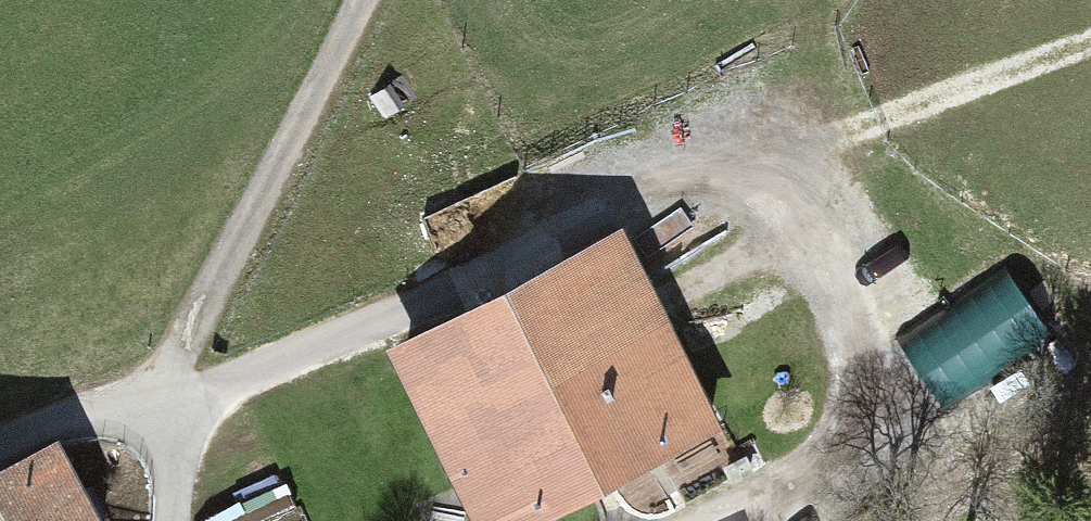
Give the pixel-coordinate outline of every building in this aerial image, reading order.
[(393,342),(472,520),(510,520),(712,432),(627,239),(393,342)] [(69,453),(0,486),(0,520),(102,520),(69,453)]
